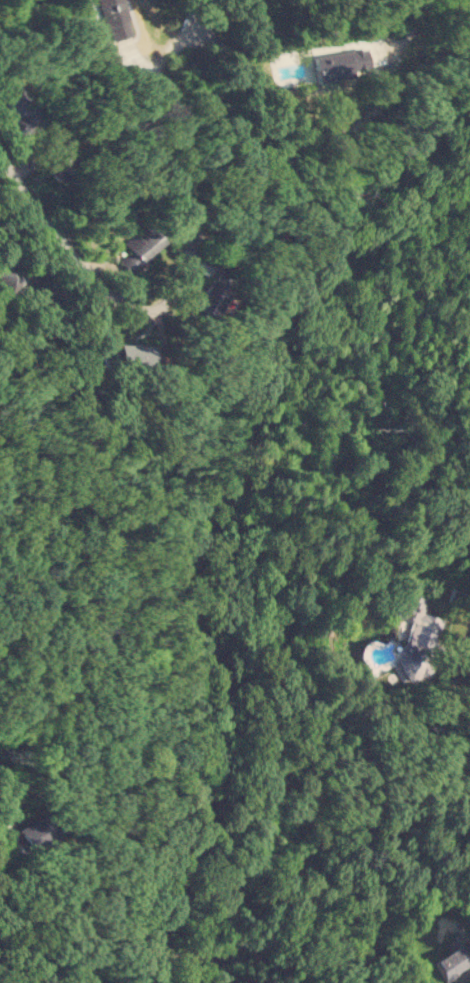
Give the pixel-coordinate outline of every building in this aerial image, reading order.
[(131,34),(127,19),(130,18),(124,0),(100,0),(112,40),(131,34)] [(351,76),(348,51),(313,55),(317,81),(351,76)] [(58,157),(47,158),(50,178),(61,177),(58,157)] [(119,261),(132,272),(163,240),(145,222),(125,243),(130,249),(119,261)] [(23,277),(4,260),(0,265),(0,284),(9,292),(23,277)] [(230,274),(219,269),(213,280),(208,277),(193,307),(210,316),(230,274)] [(151,365),(152,344),(118,343),(117,364),(151,365)] [(442,617),(424,614),(425,603),(401,599),(400,609),(402,614),(410,615),(404,647),(407,656),(398,659),(406,681),(427,672),(422,662),(426,642),(438,637),(442,617)] [(433,959),(442,978),(469,964),(469,946),(468,942),(433,959)]
